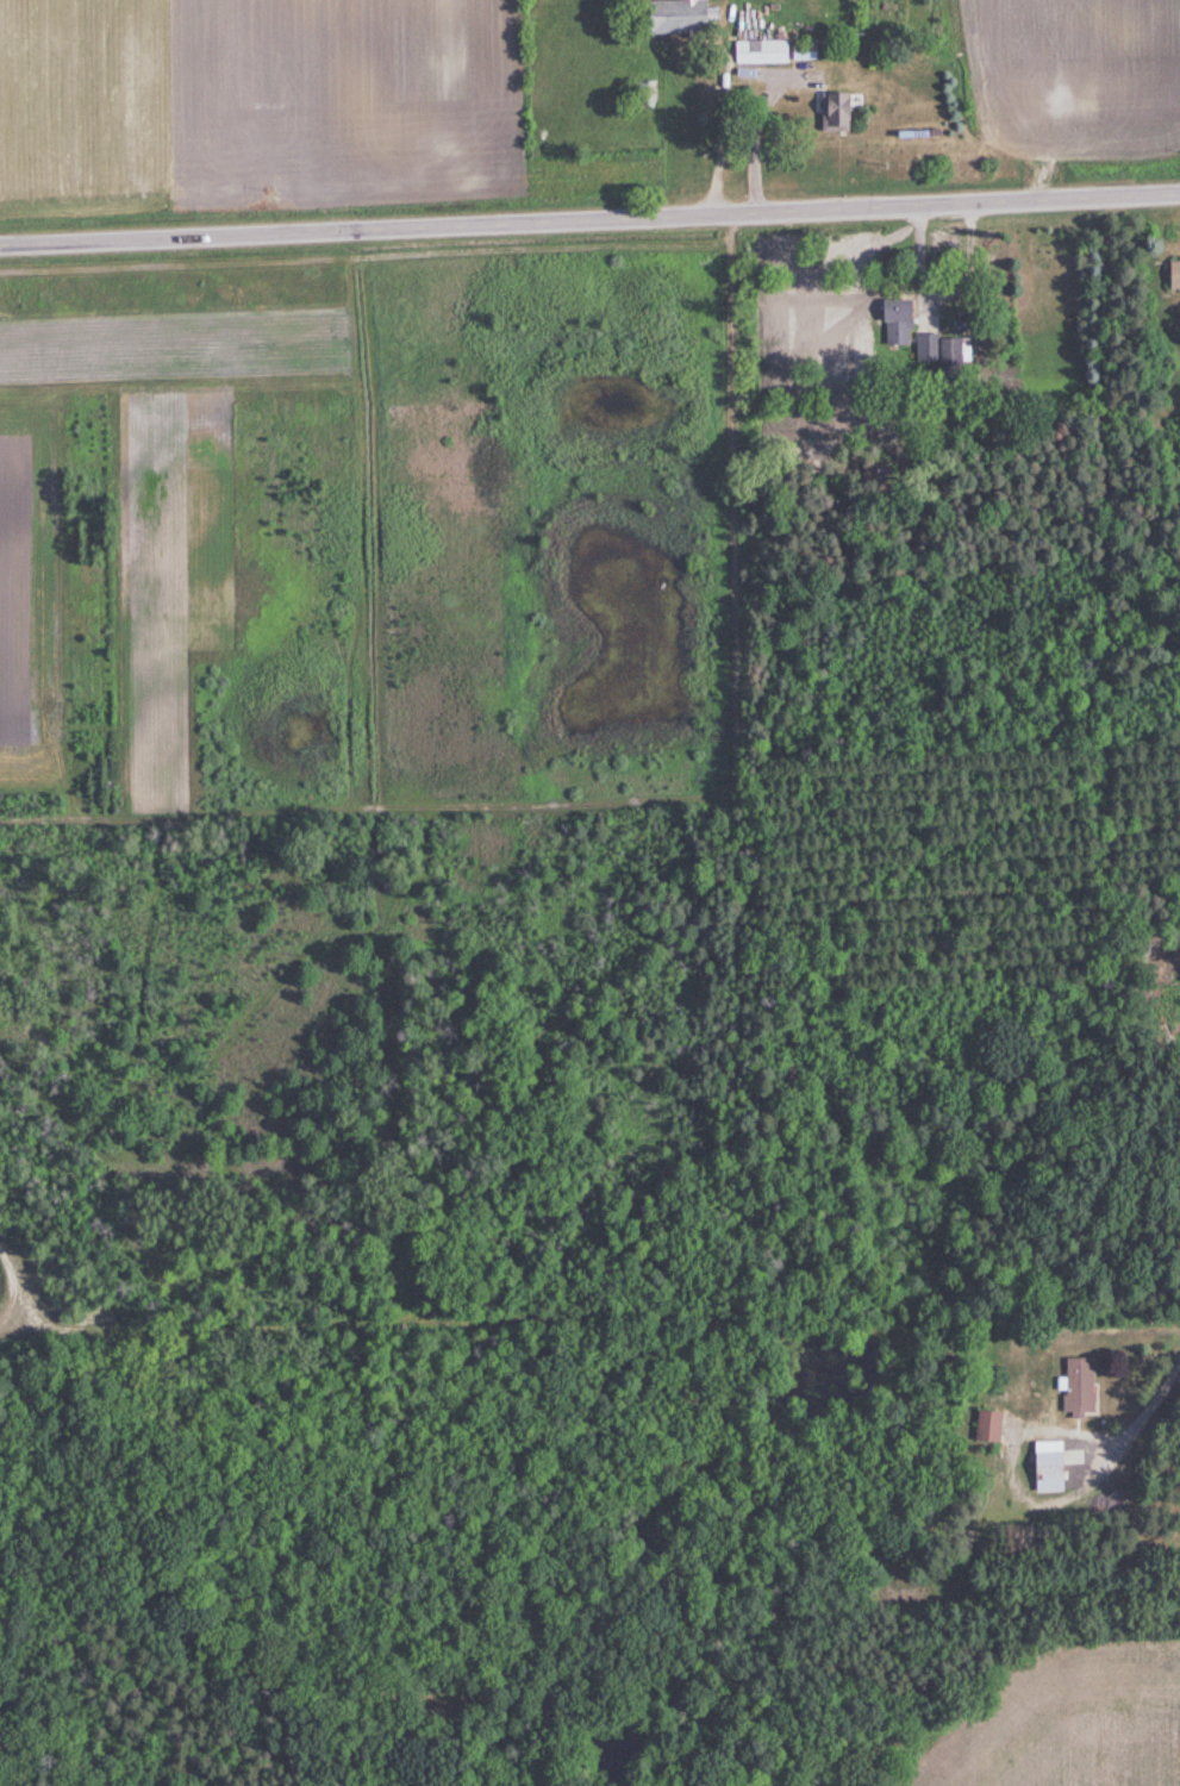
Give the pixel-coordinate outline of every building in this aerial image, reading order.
[(673,1),(641,2),(642,36),(703,33),(701,0),(673,0),(673,1)] [(786,42),(732,42),(732,65),(786,65),(786,42)] [(814,45),(790,45),(790,61),(814,61),(814,45)] [(820,133),(849,133),(849,94),(820,94),(820,133)] [(1179,291),(1179,261),(1167,261),(1167,291),(1179,291)] [(907,346),(907,301),(879,301),(879,324),(884,324),(884,346),(907,346)] [(935,335),(915,335),(915,364),(935,364),(935,335)] [(1091,1361),(1064,1360),(1063,1418),(1090,1418),(1091,1361)] [(1000,1415),(976,1413),(973,1444),(997,1446),(1000,1415)] [(1062,1493),(1062,1443),(1032,1443),(1032,1493),(1062,1493)]
